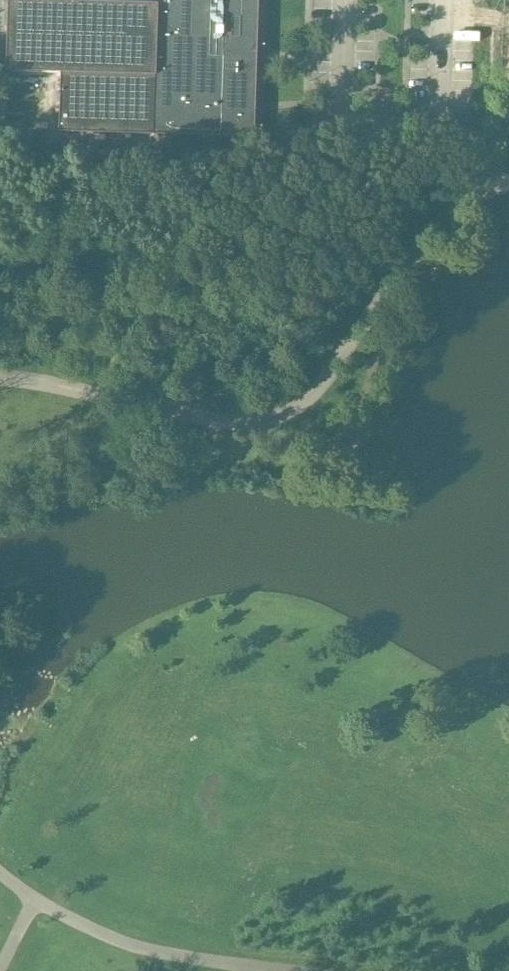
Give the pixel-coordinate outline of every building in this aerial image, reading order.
[(259,0),(9,0),(7,70),(61,72),(60,131),(255,137),(259,0)]
